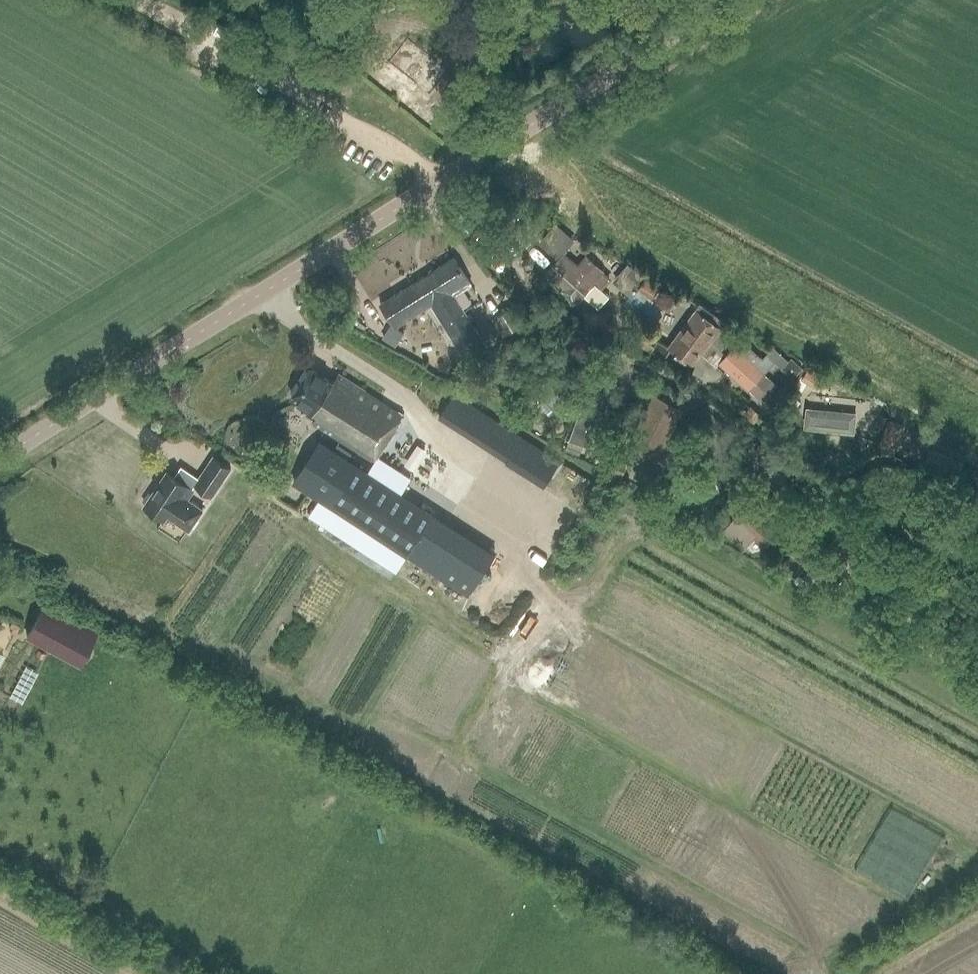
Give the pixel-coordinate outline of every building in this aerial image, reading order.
[(291,21),(305,27),(309,18),(295,13),(291,21)] [(382,44),(368,68),(414,95),(428,71),(382,44)] [(575,240),(556,223),(538,242),(557,259),(575,240)] [(580,267),(565,254),(548,272),(565,287),(561,292),(574,304),(578,299),(580,301),(585,296),(600,310),(611,298),(602,290),(612,279),(588,258),(580,267)] [(466,360),(488,347),(457,296),(473,286),(455,257),(381,303),(397,329),(433,307),(466,360)] [(659,287),(644,277),(637,289),(651,299),(659,287)] [(697,362),(703,354),(707,358),(717,346),(720,349),(723,351),(735,334),(724,324),(726,321),(700,302),(670,343),(697,362)] [(526,324),(515,306),(493,320),(504,338),(526,324)] [(611,312),(586,312),(586,329),(611,329),(611,312)] [(723,351),(720,349),(717,346),(707,358),(725,374),(723,376),(728,380),(733,374),(763,403),(779,384),(766,373),(776,360),(767,352),(762,358),(750,347),(742,340),(728,354),(723,351)] [(559,344),(550,356),(562,365),(571,353),(559,344)] [(375,461),(403,416),(339,375),(334,382),(311,368),(292,398),(311,411),(309,414),(317,419),(315,423),(375,461)] [(556,411),(574,395),(553,371),(535,386),(556,411)] [(593,391),(588,404),(582,402),(568,440),(584,446),(592,449),(599,430),(617,437),(625,415),(607,408),(611,398),(593,391)] [(545,488),(562,461),(455,393),(439,420),(545,488)] [(628,446),(657,461),(685,409),(656,393),(628,446)] [(794,401),(792,421),(843,427),(845,407),(794,401)] [(878,446),(893,452),(903,426),(888,420),(878,446)] [(584,446),(568,440),(564,449),(580,456),(584,446)] [(498,554),(321,442),(294,483),(471,596),(498,554)] [(214,458),(201,478),(196,485),(213,497),(232,469),(214,458)] [(188,500),(195,490),(168,472),(145,507),(165,520),(168,517),(190,531),(204,510),(188,500)] [(752,502),(748,507),(740,500),(730,512),(737,518),(736,520),(727,511),(716,522),(744,547),(754,536),(765,547),(778,533),(757,514),(761,510),(752,502)] [(45,605),(28,637),(81,665),(97,633),(45,605)]
